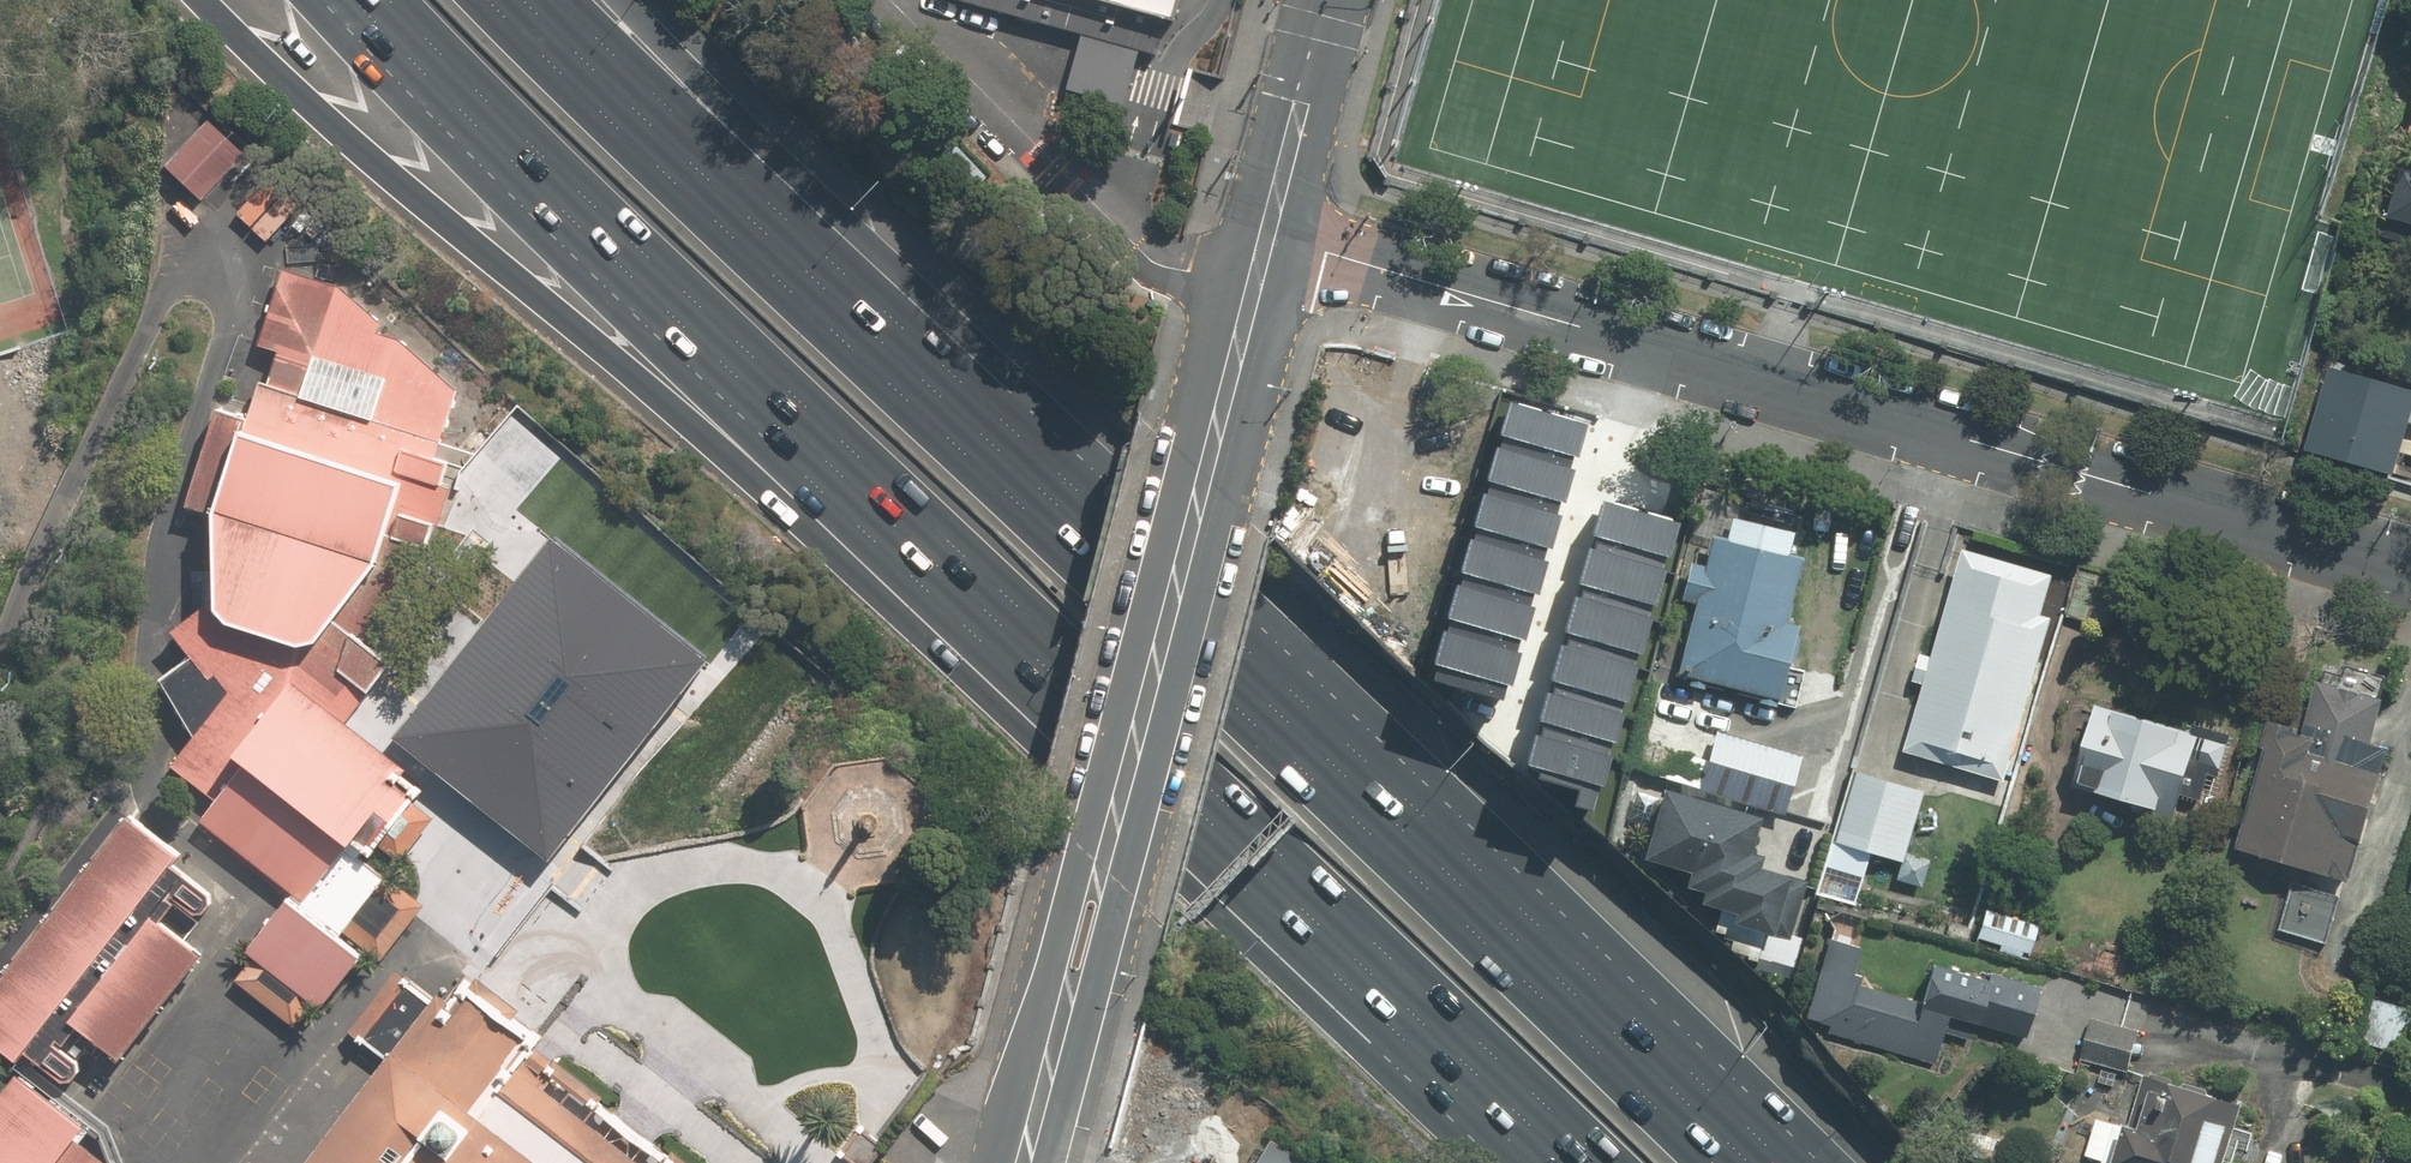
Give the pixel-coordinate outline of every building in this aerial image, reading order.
[(1082,34),(1110,42),(1139,50),(1159,55),(1169,14),(1176,16),(1180,0),(956,0),(1082,34)] [(1139,50),(1082,34),(1067,90),(1123,106),(1129,83),(1139,50)] [(246,153),(207,119),(165,168),(203,202),(246,153)] [(2380,229),(2410,239),(2410,182),(2396,178),(2380,229)] [(220,514),(223,594),(217,597),(172,628),(191,655),(158,677),(200,737),(179,763),(221,797),(201,822),(246,857),(290,892),(230,968),(306,1029),(368,952),(381,963),(404,935),(406,933),(430,903),(392,872),(419,838),(446,804),(396,764),(346,724),(354,714),(376,685),(396,658),(381,644),(415,546),(433,552),(451,499),(456,486),(448,484),(449,481),(454,463),(440,458),(461,391),(344,289),(287,269),(261,346),(281,352),(271,385),(264,382),(260,395),(253,419),(223,410),(192,505),(206,509),(220,514)] [(2405,400),(2311,370),(2282,458),(2377,488),(2405,400)] [(1573,469),(1586,423),(1511,402),(1498,448),(1573,469)] [(1559,515),(1573,469),(1498,448),(1485,494),(1559,515)] [(1546,561),(1559,515),(1485,494),(1471,540),(1546,561)] [(1667,561),(1678,520),(1603,499),(1591,539),(1667,561)] [(1781,702),(1798,627),(1784,624),(1788,606),(1800,557),(1788,555),(1793,532),(1732,517),(1727,536),(1711,533),(1699,585),(1677,677),(1781,702)] [(1653,607),(1667,561),(1591,539),(1578,585),(1653,607)] [(391,737),(546,864),(708,667),(554,540),(391,737)] [(1533,607),(1546,561),(1471,540),(1458,586),(1533,607)] [(1924,685),(1905,752),(2005,781),(2051,623),(2040,620),(2053,575),(1963,550),(1933,655),(1922,652),(1913,682),(1924,685)] [(1640,653),(1653,607),(1578,585),(1565,631),(1640,653)] [(1519,653),(1533,607),(1458,586),(1444,632),(1519,653)] [(1627,699),(1640,653),(1565,631),(1552,677),(1627,699)] [(1506,699),(1519,653),(1444,632),(1431,678),(1506,699)] [(1613,745),(1627,699),(1552,677),(1538,723),(1613,745)] [(2271,720),(2254,781),(2371,813),(2389,749),(2372,744),(2384,701),(2317,683),(2304,730),(2271,720)] [(2079,761),(2097,766),(2090,790),(2138,804),(2135,813),(2174,825),(2182,798),(2200,804),(2209,775),(2218,777),(2230,737),(2194,726),(2192,733),(2096,704),(2079,761)] [(1602,782),(1613,745),(1538,723),(1528,760),(1602,782)] [(1718,730),(1700,790),(1784,814),(1802,753),(1718,730)] [(1857,771),(1835,844),(1842,846),(1873,855),(1902,863),(1905,853),(1923,790),(1857,771)] [(2352,882),(2371,813),(2254,781),(2235,849),(2352,882)] [(1762,816),(1667,789),(1647,856),(1694,869),(1689,886),(1707,891),(1703,905),(1734,914),(1731,924),(1790,941),(1808,878),(1761,865),(1764,855),(1751,852),(1762,816)] [(132,808),(0,979),(0,1035),(23,1053),(29,1044),(34,1048),(39,1052),(67,1074),(76,1073),(84,1064),(83,1054),(100,1032),(124,1051),(202,949),(140,902),(149,890),(182,847),(132,808)] [(1873,855),(1842,846),(1836,867),(1867,876),(1873,855)] [(1932,860),(1905,853),(1902,863),(1898,879),(1925,887),(1932,860)] [(2279,930),(2329,946),(2343,900),(2293,885),(2279,930)] [(2036,925),(1987,910),(1978,939),(2000,945),(1998,951),(2021,958),(2024,952),(2027,953),(2036,925)] [(1976,926),(1949,918),(1945,932),(1972,940),(1976,926)] [(1924,999),(1864,982),(1874,949),(1857,944),(1861,930),(1836,923),(1832,937),(1829,936),(1805,1019),(1830,1026),(1828,1032),(1935,1063),(1945,1031),(1971,1038),(1976,1020),(2026,1034),(2040,988),(1991,974),(1989,980),(1934,964),(1924,999)] [(634,1122),(534,1047),(541,1038),(544,1035),(516,1016),(521,1006),(503,992),(477,973),(473,979),(468,976),(451,996),(441,989),(435,998),(405,976),(357,1038),(386,1057),(370,1078),(304,1162),(690,1162),(634,1122)] [(2375,1000),(2362,1040),(2410,1055),(2410,1011),(2375,1000)] [(2080,1057),(2130,1071),(2141,1031),(2123,1027),(2091,1018),(2080,1057)] [(78,1135),(85,1124),(50,1097),(19,1073),(9,1085),(0,1097),(0,1162),(115,1162),(78,1135)] [(2102,1162),(2223,1162),(2241,1102),(2145,1074),(2130,1125),(2097,1115),(2085,1155),(2102,1160),(2102,1162)] [(1268,1133),(1249,1162),(1314,1162),(1268,1133)]
